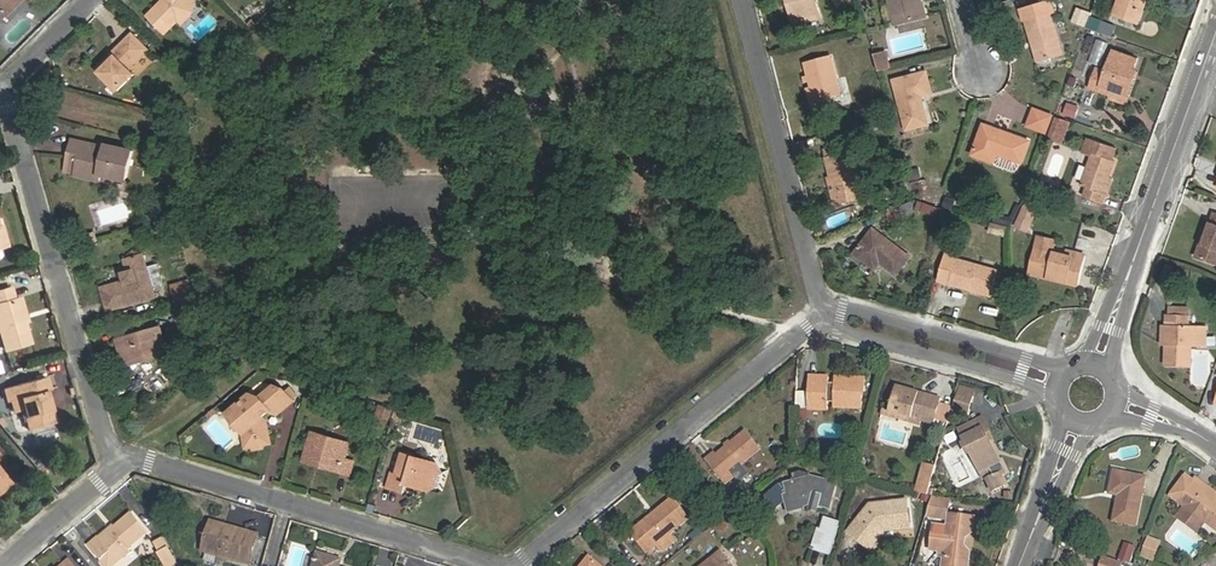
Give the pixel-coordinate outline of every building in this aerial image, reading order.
[(8,15),(23,1),(22,0),(0,0),(0,7),(8,15)] [(166,3),(163,0),(162,0),(149,13),(166,30),(180,17),(184,21),(194,11),(194,0),(169,0),(166,3)] [(789,4),(793,3),(799,24),(821,18),(817,0),(788,0),(789,4)] [(896,23),(924,16),(920,0),(890,0),(896,23)] [(1136,18),(1115,11),(1114,14),(1139,23),(1147,1),(1143,0),(1136,18)] [(1115,11),(1136,18),(1143,0),(1147,1),(1148,0),(1119,0),(1115,11)] [(1026,22),(1032,40),(1036,39),(1043,60),(1063,54),(1051,15),(1055,13),(1051,2),(1020,11),(1023,23),(1026,22)] [(793,3),(789,4),(795,25),(799,24),(793,3)] [(1097,31),(1101,20),(1090,16),(1087,28),(1097,31)] [(150,52),(132,33),(112,53),(118,58),(102,75),(118,91),(134,75),(131,72),(150,52)] [(1036,39),(1032,40),(1038,62),(1043,60),(1036,39)] [(1090,87),(1100,91),(1101,85),(1129,95),(1135,78),(1131,76),(1134,70),(1137,59),(1114,51),(1106,72),(1097,69),(1090,87)] [(891,68),(887,53),(875,56),(879,71),(891,68)] [(811,81),(812,87),(815,100),(813,100),(816,113),(844,106),(831,57),(806,63),(809,75),(804,76),(806,82),(811,81)] [(189,74),(189,75),(196,81),(208,70),(200,62),(189,74)] [(929,124),(923,101),(919,101),(918,97),(921,96),(932,93),(927,72),(894,80),(907,129),(929,124)] [(1101,85),(1100,91),(1110,95),(1109,98),(1126,104),(1129,95),(1101,85)] [(1073,118),(1077,106),(1066,102),(1062,114),(1073,118)] [(1029,126),(1048,133),(1054,116),(1035,109),(1029,126)] [(1050,136),(1058,139),(1062,129),(1066,131),(1069,123),(1057,118),(1050,136)] [(1029,141),(984,123),(972,153),(993,161),(997,152),(1021,161),(1029,141)] [(1062,129),(1058,139),(1063,141),(1066,131),(1062,129)] [(106,145),(105,147),(104,153),(89,149),(90,143),(73,139),(67,163),(77,166),(75,175),(99,181),(100,175),(125,181),(133,152),(106,145)] [(1090,139),(1085,153),(1093,157),(1082,186),(1088,188),(1085,197),(1103,204),(1107,195),(1104,193),(1109,178),(1116,161),(1113,160),(1117,149),(1090,139)] [(806,151),(803,140),(794,143),(797,154),(806,151)] [(104,153),(105,147),(90,143),(89,149),(104,153)] [(825,157),(830,178),(835,194),(831,195),(834,206),(861,199),(850,151),(825,157)] [(1017,170),(1020,161),(997,152),(993,161),(994,163),(1015,171),(1017,170)] [(9,167),(6,157),(0,159),(0,170),(9,167)] [(1112,179),(1109,178),(1104,193),(1107,195),(1112,179)] [(924,185),(916,209),(934,216),(942,191),(924,185)] [(1022,202),(1013,228),(1029,233),(1037,207),(1022,202)] [(829,229),(850,222),(846,211),(825,218),(829,229)] [(1012,216),(998,212),(996,221),(1009,224),(1012,216)] [(1209,231),(1204,244),(1200,243),(1196,255),(1215,262),(1215,213),(1209,231)] [(987,235),(1005,239),(1007,226),(990,222),(987,235)] [(856,254),(873,267),(878,260),(882,263),(898,275),(911,258),(874,229),(856,254)] [(1204,244),(1209,231),(1205,230),(1200,243),(1204,244)] [(1085,256),(1068,250),(1067,255),(1037,248),(1030,273),(1078,285),(1085,256)] [(938,280),(971,289),(972,286),(992,291),(998,270),(957,259),(958,253),(946,250),(938,280)] [(143,254),(124,259),(127,271),(123,272),(124,280),(100,288),(106,311),(155,297),(143,254)] [(878,260),(873,267),(876,270),(882,263),(878,260)] [(1164,263),(1158,283),(1169,286),(1174,266),(1164,263)] [(972,286),(971,289),(991,294),(992,291),(972,286)] [(23,322),(18,323),(16,316),(21,314),(17,299),(14,300),(10,288),(0,291),(0,334),(4,349),(30,342),(23,322)] [(174,295),(177,306),(196,301),(192,290),(174,295)] [(18,323),(23,322),(28,320),(21,298),(17,299),(21,314),(16,316),(18,323)] [(177,306),(181,318),(199,313),(196,301),(177,306)] [(199,313),(181,318),(183,326),(201,320),(199,313)] [(1195,325),(1187,325),(1187,315),(1186,315),(1167,315),(1166,315),(1166,325),(1166,345),(1166,365),(1190,365),(1190,345),(1196,345),(1195,325)] [(1204,345),(1204,325),(1195,325),(1196,345),(1204,345)] [(147,355),(148,359),(167,354),(159,327),(119,339),(126,361),(147,355)] [(124,366),(148,359),(147,355),(126,361),(119,339),(115,340),(124,366)] [(28,429),(53,422),(45,390),(47,389),(48,389),(44,376),(4,388),(8,401),(10,400),(14,411),(22,409),(28,429)] [(863,409),(863,396),(857,396),(858,392),(863,392),(866,392),(866,379),(836,378),(835,386),(830,386),(830,377),(810,376),(809,409),(829,410),(829,400),(835,400),(834,407),(863,409)] [(286,398),(281,391),(277,388),(267,385),(257,395),(250,393),(227,413),(243,432),(245,444),(251,443),(253,446),(262,444),(263,441),(269,440),(265,420),(261,414),(264,410),(273,413),(288,399),(286,398)] [(281,391),(286,398),(291,393),(285,387),(281,391)] [(896,387),(889,412),(920,420),(934,424),(936,419),(940,404),(941,399),(896,387)] [(45,390),(53,422),(56,422),(47,389),(45,390)] [(807,391),(796,390),(795,408),(807,408),(807,391)] [(965,415),(970,396),(956,392),(951,411),(965,415)] [(951,407),(940,404),(936,419),(947,422),(951,407)] [(394,408),(392,415),(398,417),(401,409),(394,408)] [(920,420),(889,412),(888,416),(920,425),(920,420)] [(990,480),(994,489),(1006,484),(1001,474),(1005,473),(1000,461),(995,464),(989,450),(993,449),(989,441),(983,430),(987,427),(983,418),(960,430),(985,479),(990,480)] [(983,430),(989,441),(993,438),(987,427),(983,430)] [(760,449),(746,431),(717,455),(715,452),(705,460),(723,484),(734,476),(731,472),(760,449)] [(304,461),(317,465),(317,461),(342,467),(346,452),(348,442),(312,433),(304,461)] [(993,449),(989,450),(995,464),(1000,461),(993,449)] [(346,452),(342,467),(352,469),(356,455),(346,452)] [(436,463),(404,454),(398,473),(392,471),(387,487),(405,493),(406,490),(407,485),(417,487),(428,490),(436,463)] [(317,461),(317,465),(341,472),(342,467),(317,461)] [(436,463),(428,490),(440,485),(437,480),(438,476),(443,474),(436,463)] [(936,467),(926,464),(921,483),(931,486),(936,467)] [(1111,522),(1133,527),(1144,478),(1113,472),(1108,493),(1116,495),(1111,522)] [(790,488),(791,493),(794,507),(802,506),(812,504),(813,500),(820,502),(819,504),(828,506),(835,485),(814,479),(789,484),(790,488)] [(1206,491),(1215,498),(1215,494),(1208,488),(1199,480),(1196,484),(1206,491)] [(931,486),(921,483),(918,493),(928,496),(931,486)] [(770,506),(785,497),(784,489),(790,488),(789,484),(783,485),(764,496),(770,506)] [(1215,530),(1215,498),(1206,491),(1196,484),(1181,504),(1191,511),(1215,530)] [(407,485),(406,490),(415,493),(417,487),(407,485)] [(791,493),(790,488),(784,489),(785,497),(787,512),(803,509),(802,506),(794,507),(791,493)] [(689,518),(673,498),(640,526),(661,552),(676,540),(671,534),(689,518)] [(813,500),(812,504),(810,510),(817,512),(819,504),(820,502),(813,500)] [(871,505),(853,527),(860,532),(856,537),(870,549),(886,531),(908,528),(906,501),(871,505)] [(101,560),(105,558),(112,565),(130,551),(128,549),(147,532),(133,514),(115,529),(101,540),(99,538),(89,546),(101,560)] [(947,517),(947,525),(943,529),(933,528),(931,552),(937,553),(944,560),(943,565),(967,565),(968,555),(959,542),(970,533),(971,519),(963,518),(959,521),(956,517),(947,517)] [(823,529),(820,528),(815,544),(824,546),(823,551),(831,554),(841,523),(827,518),(823,529)] [(258,535),(212,523),(204,551),(250,564),(258,535)] [(101,540),(115,529),(113,526),(99,538),(101,540)] [(860,532),(853,527),(849,531),(856,537),(860,532)] [(1154,562),(1162,541),(1148,535),(1139,556),(1154,562)] [(155,544),(163,557),(171,552),(163,539),(155,544)] [(1124,541),(1118,558),(1130,563),(1136,546),(1124,541)] [(722,550),(702,565),(734,565),(722,550)] [(177,562),(171,552),(163,557),(160,558),(164,565),(169,565),(177,562)] [(318,553),(314,565),(340,565),(342,560),(318,553)] [(1120,564),(1103,557),(1099,565),(1120,565),(1120,564)] [(101,560),(105,565),(112,565),(105,558),(101,560)] [(591,558),(584,565),(601,565),(591,558)]
